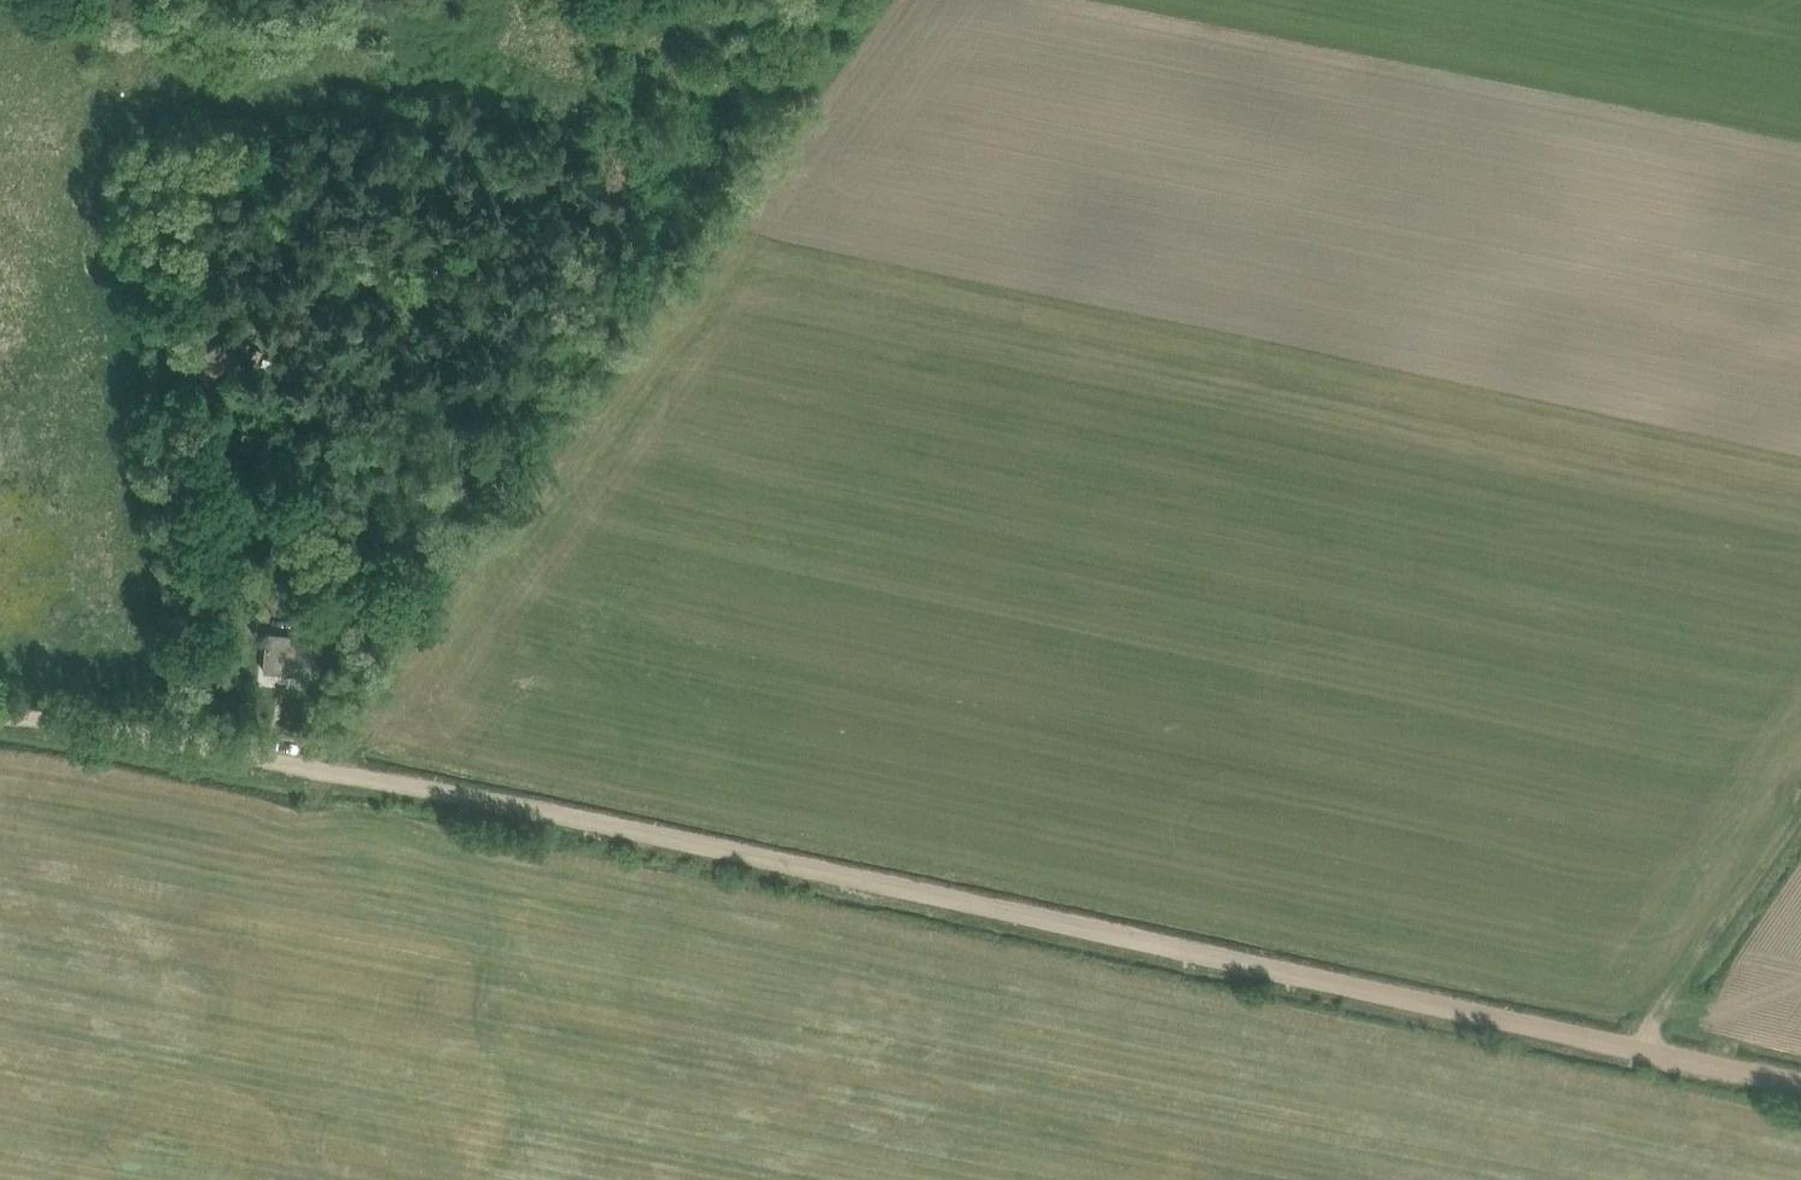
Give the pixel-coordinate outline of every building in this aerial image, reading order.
[(216,371),(249,351),(252,349),(226,305),(189,327),(216,371)] [(343,639),(297,635),(267,632),(264,670),(265,670),(266,661),(294,664),(294,672),(309,674),(311,654),(341,656),(340,663),(341,664),(343,639)]
